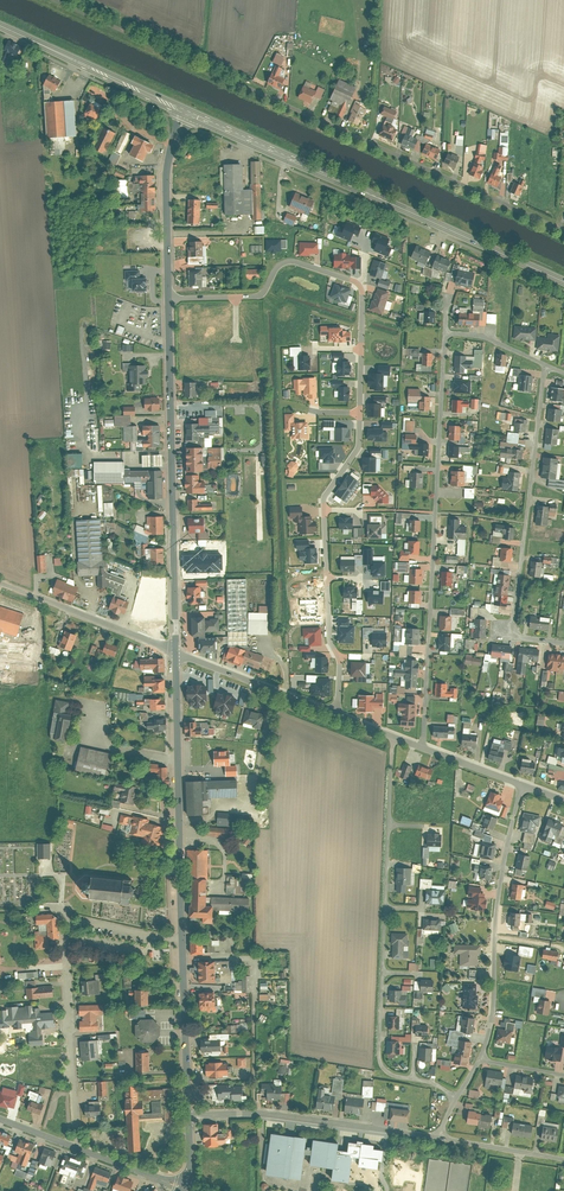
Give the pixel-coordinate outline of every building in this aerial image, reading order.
[(24,47),(10,41),(2,58),(9,61),(13,52),(20,55),(24,47)] [(285,59),(277,55),(274,62),(282,65),(285,59)] [(274,72),(281,75),(285,68),(277,64),(274,72)] [(274,72),(269,81),(283,89),(288,79),(281,75),(274,72)] [(398,84),(401,79),(396,76),(393,81),(398,84)] [(61,83),(49,77),(44,86),(51,90),(55,93),(61,83)] [(357,87),(339,79),(331,98),(343,103),(349,106),(357,87)] [(319,91),(306,86),(301,98),(314,103),(317,96),(319,91)] [(322,99),(326,89),(321,87),(319,91),(317,96),(322,99)] [(53,103),(45,103),(47,140),(67,138),(64,102),(53,103)] [(64,102),(67,138),(77,137),(75,102),(64,102)] [(349,106),(343,103),(338,113),(344,116),(349,106)] [(369,109),(356,104),(353,111),(354,112),(351,121),(361,125),(364,118),(365,118),(369,109)] [(102,111),(91,105),(84,117),(95,123),(102,111)] [(399,111),(385,105),(382,113),(389,116),(396,119),(399,111)] [(396,119),(389,116),(381,136),(395,142),(399,130),(397,129),(398,126),(394,124),(396,119)] [(408,134),(413,137),(417,130),(411,127),(408,134)] [(116,134),(104,128),(93,150),(106,156),(116,134)] [(428,129),(425,137),(436,140),(439,132),(428,129)] [(115,152),(121,155),(131,136),(124,132),(119,143),(120,143),(115,152)] [(408,134),(403,143),(416,149),(420,140),(413,137),(408,134)] [(501,136),(501,147),(510,147),(510,136),(501,136)] [(155,147),(136,138),(132,145),(135,146),(130,157),(143,163),(148,153),(151,154),(155,147)] [(68,140),(53,141),(54,155),(69,154),(68,140)] [(420,140),(416,149),(423,153),(427,143),(420,140)] [(427,143),(423,153),(439,160),(443,151),(427,143)] [(510,147),(501,147),(501,152),(501,158),(501,159),(510,160),(510,147)] [(122,156),(113,152),(107,163),(116,168),(122,156)] [(450,152),(446,162),(457,167),(462,158),(450,152)] [(488,154),(478,152),(477,158),(478,158),(483,159),(487,160),(488,154)] [(252,185),(261,185),(260,162),(251,163),(252,185)] [(477,162),(471,174),(482,179),(486,170),(484,169),(486,166),(477,162)] [(493,173),(499,176),(504,165),(498,162),(493,173)] [(225,166),(225,216),(253,215),(253,191),(244,191),(244,165),(225,166)] [(126,174),(117,170),(115,175),(124,179),(126,174)] [(493,173),(489,182),(500,186),(504,178),(499,176),(493,173)] [(155,177),(141,177),(142,206),(138,206),(138,213),(156,213),(155,177)] [(128,181),(114,181),(114,197),(128,197),(128,181)] [(516,181),(511,193),(521,196),(526,185),(521,183),(516,181)] [(253,221),(262,221),(261,186),(253,186),(253,221)] [(315,201),(296,194),(290,209),(309,216),(315,201)] [(189,200),(188,212),(200,212),(201,201),(189,200)] [(120,205),(110,205),(110,213),(120,213),(120,205)] [(188,225),(200,225),(200,212),(188,212),(188,225)] [(298,218),(288,214),(284,223),(294,227),(298,218)] [(361,227),(347,221),(340,237),(354,243),(361,227)] [(265,227),(255,227),(255,235),(265,235),(265,227)] [(281,239),(266,240),(266,252),(281,252),(281,239)] [(393,245),(379,240),(374,252),(388,257),(393,245)] [(189,258),(203,257),(203,243),(190,243),(190,248),(188,248),(189,258)] [(319,244),(300,243),(300,256),(310,257),(310,255),(318,255),(319,244)] [(426,265),(431,253),(417,247),(412,259),(426,265)] [(335,257),(335,269),(351,269),(351,267),(352,267),(352,270),(361,270),(361,258),(352,258),(352,259),(351,259),(351,257),(347,257),(347,255),(339,254),(339,257),(335,257)] [(447,274),(452,262),(438,256),(433,267),(447,274)] [(372,272),(370,276),(382,280),(387,265),(374,261),(370,272),(372,272)] [(454,264),(450,281),(456,283),(460,266),(454,264)] [(142,267),(125,269),(127,292),(144,291),(142,267)] [(433,270),(425,267),(422,274),(429,277),(433,270)] [(260,270),(246,271),(246,281),(261,280),(260,270)] [(460,270),(456,285),(472,289),(475,274),(460,270)] [(190,289),(203,288),(202,271),(189,272),(190,289)] [(391,283),(380,280),(378,287),(389,290),(391,283)] [(334,301),(350,307),(353,298),(349,297),(351,291),(335,285),(330,298),(335,300),(334,301)] [(369,311),(383,315),(385,310),(388,302),(389,298),(388,298),(389,293),(378,290),(377,294),(376,294),(373,302),(372,301),(369,311)] [(485,300),(474,300),(474,312),(484,312),(485,300)] [(424,324),(435,324),(436,313),(425,312),(424,324)] [(474,312),(474,314),(460,313),(459,326),(479,327),(479,326),(486,326),(487,324),(487,314),(487,313),(474,312)] [(497,315),(487,314),(487,324),(496,324),(497,315)] [(123,337),(126,329),(119,326),(115,334),(123,337)] [(537,328),(515,326),(514,340),(536,341),(537,328)] [(343,329),(329,330),(329,327),(321,327),(321,336),(328,336),(328,342),(334,342),(334,343),(347,343),(347,342),(351,341),(351,332),(347,333),(347,332),(343,332),(343,329)] [(538,337),(537,350),(559,353),(561,335),(549,334),(548,339),(538,337)] [(103,350),(111,350),(111,342),(103,342),(103,350)] [(302,348),(290,348),(290,357),(302,356),(302,348)] [(473,369),(482,369),(483,351),(475,350),(475,361),(473,361),(473,369)] [(433,354),(423,354),(422,372),(432,373),(433,354)] [(506,368),(508,356),(498,355),(496,367),(506,368)] [(299,371),(310,371),(310,356),(298,357),(299,371)] [(456,357),(455,368),(456,369),(456,373),(465,374),(465,369),(473,369),(473,361),(466,361),(466,357),(456,357)] [(123,371),(130,371),(130,372),(133,372),(134,383),(127,383),(128,392),(140,392),(140,385),(146,385),(146,379),(149,379),(149,372),(146,372),(146,367),(137,367),(137,363),(123,364),(123,371)] [(337,376),(350,376),(350,363),(337,363),(337,376)] [(374,392),(384,392),(384,376),(390,376),(390,366),(379,366),(379,375),(370,375),(370,390),(374,391),(374,392)] [(513,377),(520,377),(518,391),(531,393),(534,377),(522,376),(522,370),(514,369),(513,377)] [(294,392),(296,392),(296,396),(303,396),(302,391),(304,391),(304,396),(309,396),(309,399),(317,399),(316,379),(303,379),(304,380),(294,381),(294,392)] [(454,394),(471,394),(471,381),(455,380),(454,394)] [(185,384),(185,399),(197,399),(197,384),(185,384)] [(550,401),(563,403),(563,397),(563,390),(552,388),(550,401)] [(339,402),(349,402),(349,389),(339,389),(339,402)] [(421,390),(409,389),(408,402),(420,403),(421,390)] [(420,411),(430,412),(431,398),(421,397),(420,411)] [(160,411),(160,399),(145,399),(145,411),(149,411),(149,413),(156,413),(156,411),(160,411)] [(453,401),(452,413),(463,413),(463,408),(469,408),(470,402),(453,401)] [(381,418),(382,405),(368,404),(367,418),(381,418)] [(135,407),(124,408),(124,416),(135,416),(135,407)] [(549,409),(548,422),(561,423),(562,411),(549,409)] [(131,416),(115,417),(115,427),(131,427),(131,416)] [(335,422),(324,422),(324,431),(335,431),(335,422)] [(406,433),(413,433),(414,422),(406,422),(406,433)] [(220,424),(210,424),(210,435),(220,434),(220,424)] [(527,425),(515,424),(514,433),(525,434),(527,425)] [(199,426),(199,425),(186,425),(187,441),(199,441),(199,434),(210,434),(209,426),(199,426)] [(149,436),(149,441),(139,441),(139,448),(161,448),(160,426),(143,427),(144,436),(149,436)] [(291,442),(307,442),(307,426),(291,426),(291,442)] [(466,433),(461,433),(461,427),(449,426),(449,441),(459,441),(459,444),(465,444),(466,433)] [(124,443),(138,443),(137,427),(124,427),(124,443)] [(335,443),(350,443),(350,429),(335,429),(335,443)] [(388,433),(384,433),(384,429),(374,429),(374,430),(368,430),(368,441),(374,441),(374,442),(383,443),(388,443),(388,433)] [(547,429),(545,445),(557,446),(559,431),(547,429)] [(520,434),(508,433),(507,443),(518,444),(520,434)] [(417,435),(403,435),(403,444),(416,444),(417,435)] [(518,445),(508,444),(508,443),(501,443),(500,449),(517,451),(518,445)] [(415,456),(429,457),(429,445),(411,444),(410,451),(415,451),(415,456)] [(449,447),(449,458),(459,459),(459,453),(459,448),(449,447)] [(187,450),(188,474),(203,474),(203,449),(187,450)] [(203,449),(203,470),(222,470),(221,449),(203,449)] [(323,464),(335,464),(334,449),(319,449),(319,460),(323,460),(323,464)] [(501,458),(522,460),(523,452),(502,449),(501,458)] [(35,455),(39,458),(43,453),(40,450),(35,455)] [(162,451),(142,452),(143,469),(163,468),(162,451)] [(68,470),(83,469),(82,455),(68,455),(68,470)] [(375,473),(376,473),(377,458),(364,458),(364,473),(366,473),(366,476),(375,476),(375,473)] [(544,458),(541,479),(557,481),(559,460),(544,458)] [(293,478),(295,473),(299,469),(297,463),(292,462),(288,466),(289,472),(288,477),(293,478)] [(125,463),(95,463),(95,485),(125,485),(125,463)] [(464,466),(463,473),(452,472),(451,487),(464,488),(465,483),(472,484),(473,474),(473,467),(464,466)] [(148,500),(163,500),(163,471),(125,472),(125,484),(148,484),(148,500)] [(502,490),(519,492),(521,474),(509,473),(508,479),(504,478),(502,490)] [(410,488),(423,489),(424,474),(411,474),(410,488)] [(348,476),(342,485),(353,492),(360,483),(348,476)] [(186,477),(187,495),(206,494),(206,484),(200,484),(199,477),(186,477)] [(548,488),(563,490),(563,482),(549,480),(548,488)] [(353,492),(342,485),(335,495),(346,502),(353,492)] [(363,496),(372,496),(372,498),(373,498),(377,503),(377,504),(389,504),(389,497),(381,487),(373,487),(373,485),(363,485),(363,496)] [(206,496),(217,496),(217,486),(206,486),(206,496)] [(475,489),(465,489),(464,499),(474,500),(475,489)] [(37,501),(41,504),(45,498),(41,495),(37,501)] [(188,512),(213,511),(213,504),(198,504),(198,501),(188,501),(188,512)] [(105,517),(114,517),(113,503),(104,504),(105,517)] [(538,507),(536,525),(548,527),(550,508),(538,507)] [(291,520),(295,519),(295,525),(300,525),(300,537),(314,536),(314,532),(317,532),(317,523),(314,523),(314,518),(303,518),(303,509),(290,509),(291,520)] [(37,517),(42,521),(47,514),(43,511),(37,517)] [(369,516),(369,525),(368,525),(368,540),(382,540),(382,535),(387,535),(387,525),(384,525),(384,516),(369,516)] [(149,538),(150,536),(164,535),(163,517),(147,518),(148,529),(137,525),(134,532),(149,538)] [(189,519),(190,534),(205,534),(204,519),(189,519)] [(353,519),(340,519),(340,530),(353,530),(353,519)] [(100,520),(75,522),(78,577),(97,576),(98,589),(107,588),(107,573),(106,562),(103,562),(100,520)] [(450,520),(449,540),(458,540),(466,540),(467,527),(460,527),(460,521),(450,520)] [(409,532),(421,533),(421,522),(410,521),(409,532)] [(106,533),(111,533),(111,534),(115,535),(116,530),(114,530),(115,524),(107,523),(106,533)] [(496,533),(504,534),(504,540),(513,541),(515,529),(508,529),(508,527),(496,526),(496,533)] [(363,529),(354,529),(354,538),(354,540),(362,540),(362,538),(363,538),(363,529)] [(137,541),(137,548),(141,547),(141,545),(147,545),(147,541),(149,538),(134,532),(135,540),(137,541)] [(466,556),(466,540),(458,540),(458,556),(466,556)] [(408,555),(420,555),(421,543),(409,542),(408,555)] [(137,548),(137,557),(146,556),(146,561),(151,561),(151,565),(164,565),(164,550),(148,550),(148,545),(147,545),(141,545),(141,547),(137,548)] [(317,549),(304,549),(305,563),(317,563),(317,549)] [(502,549),(500,558),(494,558),(493,566),(500,567),(501,561),(512,563),(513,550),(502,549)] [(38,573),(47,573),(46,556),(37,556),(38,573)] [(186,582),(206,581),(206,575),(205,562),(200,562),(200,559),(185,559),(185,571),(199,571),(199,575),(185,575),(186,582)] [(355,573),(355,560),(341,561),(341,573),(355,573)] [(386,561),(372,561),(372,576),(386,576),(386,561)] [(531,562),(530,577),(540,578),(542,563),(531,562)] [(410,564),(399,563),(399,573),(410,574),(410,564)] [(470,567),(458,566),(457,574),(460,574),(459,579),(468,579),(468,574),(470,574),(470,567)] [(409,585),(422,585),(423,570),(410,570),(409,585)] [(126,581),(107,573),(107,588),(113,590),(112,594),(115,595),(114,598),(125,602),(126,599),(120,596),(126,581)] [(441,586),(452,587),(453,573),(442,573),(441,586)] [(497,585),(510,587),(511,577),(498,575),(497,585)] [(236,648),(248,648),(247,580),(227,580),(228,638),(218,638),(218,644),(228,644),(228,647),(228,648),(236,648)] [(79,589),(58,581),(53,595),(73,603),(79,589)] [(495,596),(507,597),(509,587),(496,585),(495,596)] [(188,605),(202,605),(201,588),(188,588),(188,605)] [(358,588),(344,588),(344,599),(353,599),(358,599),(358,588)] [(164,589),(145,590),(145,607),(165,606),(164,589)] [(385,590),(369,590),(368,604),(384,604),(385,590)] [(409,604),(421,605),(422,592),(409,592),(409,604)] [(494,606),(507,607),(508,597),(496,596),(494,606)] [(125,602),(114,598),(110,610),(125,615),(129,604),(125,602)] [(352,604),(357,604),(357,611),(363,612),(363,601),(358,601),(358,599),(353,599),(352,604)] [(321,602),(300,603),(301,623),(322,622),(321,602)] [(145,607),(138,607),(138,611),(137,611),(137,619),(141,619),(141,625),(166,625),(166,606),(165,606),(145,607)] [(1,637),(3,632),(16,637),(24,615),(0,607),(0,637),(1,637)] [(471,607),(470,617),(478,617),(478,608),(471,607)] [(248,635),(268,635),(268,614),(259,613),(249,613),(248,635)] [(439,631),(451,632),(452,618),(440,617),(439,631)] [(531,617),(530,630),(539,631),(540,618),(531,617)] [(550,619),(540,618),(539,631),(549,632),(550,619)] [(205,619),(192,620),(193,638),(206,638),(206,633),(205,621),(205,619)] [(478,619),(475,619),(474,624),(476,625),(476,628),(485,629),(486,620),(481,620),(481,619),(478,619)] [(205,621),(206,633),(219,632),(219,620),(210,620),(210,621),(205,621)] [(339,628),(340,628),(339,644),(354,644),(355,626),(350,626),(350,620),(339,620),(339,628)] [(395,623),(394,643),(402,643),(403,623),(395,623)] [(309,647),(322,647),(321,628),(303,629),(304,639),(309,639),(309,647)] [(480,638),(485,638),(485,629),(476,628),(476,632),(474,632),(474,633),(471,632),(471,637),(473,638),(480,638)] [(406,643),(406,645),(419,646),(420,630),(407,629),(406,643)] [(77,635),(66,631),(60,646),(71,650),(77,635)] [(387,632),(371,632),(371,647),(387,647),(387,632)] [(463,635),(452,634),(451,648),(462,649),(463,635)] [(439,652),(451,653),(451,638),(440,637),(439,652)] [(199,640),(200,655),(218,655),(218,640),(199,640)] [(475,640),(466,640),(465,649),(474,650),(475,640)] [(0,643),(0,659),(31,661),(33,645),(0,643)] [(118,648),(106,643),(103,653),(115,657),(118,648)] [(101,649),(92,645),(89,653),(98,657),(101,649)] [(502,646),(493,645),(491,659),(501,660),(502,646)] [(52,646),(50,652),(60,656),(62,650),(52,646)] [(513,647),(502,646),(501,660),(511,661),(513,647)] [(243,664),(247,652),(236,648),(228,648),(228,647),(227,647),(222,660),(241,668),(243,664)] [(529,649),(520,648),(518,663),(528,664),(528,662),(528,658),(529,649)] [(539,650),(529,649),(528,658),(538,659),(539,650)] [(264,659),(247,652),(243,664),(259,670),(264,659)] [(550,654),(548,671),(558,673),(558,669),(563,670),(563,656),(550,654)] [(481,659),(466,657),(465,664),(480,666),(481,659)] [(329,676),(329,658),(316,658),(315,676),(329,676)] [(166,659),(143,659),(143,660),(143,667),(143,669),(156,669),(156,671),(166,671),(166,659)] [(390,668),(390,672),(418,673),(418,660),(405,659),(405,668),(390,668)] [(528,664),(518,663),(517,675),(526,676),(528,664)] [(367,683),(367,680),(372,680),(372,675),(366,675),(367,664),(352,664),(351,678),(359,678),(359,683),(367,683)] [(417,688),(418,673),(390,672),(389,677),(406,677),(406,688),(417,688)] [(151,677),(143,677),(143,686),(152,686),(152,693),(165,693),(165,680),(151,680),(151,677)] [(311,696),(330,697),(331,680),(317,679),(316,686),(312,685),(311,696)] [(448,685),(436,684),(435,697),(457,698),(458,689),(451,689),(451,692),(447,692),(448,685)] [(206,685),(187,685),(188,705),(207,704),(206,685)] [(236,699),(217,692),(212,709),(231,715),(236,699)] [(377,698),(375,698),(375,697),(359,696),(358,712),(374,713),(374,708),(383,709),(384,695),(377,694),(377,698)] [(416,698),(407,697),(407,705),(415,705),(416,698)] [(70,714),(72,702),(59,699),(57,712),(70,714)] [(165,699),(151,699),(151,704),(151,710),(165,710),(165,699)] [(402,712),(401,726),(415,727),(416,706),(399,705),(398,712),(402,712)] [(266,714),(249,709),(245,722),(257,725),(256,727),(262,728),(266,714)] [(63,714),(56,712),(52,731),(60,732),(63,714)] [(77,716),(64,713),(60,739),(70,741),(73,725),(75,725),(77,716)] [(539,716),(537,726),(544,727),(546,718),(539,716)] [(167,719),(150,720),(150,729),(157,728),(157,732),(165,732),(165,728),(167,728),(167,719)] [(188,736),(200,736),(200,733),(211,733),(211,728),(199,728),(199,721),(188,722),(188,736)] [(435,726),(434,738),(448,738),(449,735),(449,729),(449,727),(435,726)] [(471,735),(464,735),(463,747),(476,748),(477,736),(471,735)] [(504,749),(511,751),(513,743),(506,741),(504,749)] [(505,750),(500,748),(501,746),(493,744),(489,760),(502,763),(505,750)] [(113,754),(83,747),(78,768),(108,776),(113,754)] [(230,751),(214,751),(215,766),(230,766),(230,751)] [(549,757),(547,763),(556,766),(558,760),(549,757)] [(522,762),(521,772),(534,774),(536,764),(522,762)] [(399,777),(408,781),(413,768),(404,764),(399,777)] [(419,766),(415,776),(429,781),(433,771),(419,766)] [(170,768),(162,768),(162,771),(162,778),(170,779),(170,768)] [(555,771),(554,782),(563,783),(563,772),(555,771)] [(212,798),(241,797),(240,773),(211,774),(212,798)] [(208,814),(207,781),(188,782),(190,814),(208,814)] [(139,787),(127,784),(123,801),(135,804),(139,787)] [(476,787),(469,785),(467,791),(473,794),(476,787)] [(501,796),(491,792),(486,808),(500,813),(503,805),(499,804),(501,796)] [(112,808),(103,806),(101,813),(110,815),(112,808)] [(500,817),(504,819),(508,808),(504,806),(500,817)] [(219,813),(218,825),(239,827),(240,815),(219,813)] [(524,814),(519,832),(533,835),(535,827),(538,828),(540,817),(524,814)] [(136,817),(124,815),(122,823),(133,826),(131,833),(150,837),(148,843),(162,846),(166,827),(152,823),(153,819),(136,815),(136,817)] [(473,820),(463,816),(460,825),(470,829),(473,820)] [(483,827),(493,831),(498,820),(487,816),(483,827)] [(562,826),(547,821),(540,840),(550,844),(553,836),(558,838),(562,826)] [(204,836),(230,838),(230,829),(205,827),(204,836)] [(442,835),(428,835),(428,847),(441,848),(442,835)] [(485,835),(484,843),(492,844),(493,838),(485,835)] [(250,836),(244,843),(247,845),(253,838),(250,836)] [(481,859),(494,861),(497,845),(492,844),(484,843),(481,859)] [(38,845),(38,861),(51,861),(51,845),(38,845)] [(192,874),(212,873),(211,848),(191,849),(192,874)] [(526,872),(529,858),(518,856),(515,870),(526,872)] [(546,869),(553,872),(555,864),(549,861),(546,869)] [(413,865),(413,873),(421,874),(422,866),(413,865)] [(480,879),(490,881),(493,868),(482,866),(482,867),(476,866),(474,873),(481,874),(480,879)] [(406,885),(411,885),(411,870),(397,869),(396,885),(397,885),(406,885)] [(84,879),(84,887),(91,886),(92,895),(134,898),(134,892),(138,889),(138,883),(135,880),(135,872),(92,870),(91,879),(84,879)] [(227,893),(246,893),(246,890),(253,890),(253,873),(243,873),(243,878),(231,878),(231,884),(227,884),(227,893)] [(194,878),(195,904),(210,904),(209,877),(194,878)] [(420,890),(427,890),(426,905),(444,906),(445,890),(431,889),(432,881),(421,880),(420,890)] [(529,891),(537,892),(538,883),(530,882),(529,891)] [(406,885),(397,885),(397,894),(406,894),(406,885)] [(510,900),(520,901),(522,886),(512,885),(510,900)] [(469,898),(473,899),(472,902),(468,901),(467,909),(471,910),(471,911),(485,912),(487,899),(485,899),(485,895),(482,894),(482,892),(470,890),(469,898)] [(555,905),(547,902),(545,908),(553,911),(555,905)] [(195,917),(217,917),(217,904),(210,904),(195,904),(195,917)] [(509,926),(512,927),(512,932),(518,932),(519,922),(520,915),(509,914),(509,926)] [(40,937),(35,938),(36,951),(49,949),(49,941),(61,940),(59,921),(52,915),(36,916),(37,927),(39,926),(40,937)] [(441,921),(424,920),(424,931),(441,932),(441,921)] [(458,932),(456,924),(450,926),(452,934),(458,932)] [(410,941),(407,941),(408,934),(392,934),(392,946),(393,946),(392,960),(403,960),(403,959),(409,959),(410,941)] [(193,952),(207,952),(207,938),(192,939),(193,952)] [(481,946),(454,946),(454,955),(460,955),(460,966),(478,966),(478,955),(481,955),(481,946)] [(530,949),(519,947),(518,956),(528,957),(530,949)] [(558,953),(543,950),(542,960),(556,962),(558,953)] [(82,960),(90,960),(90,953),(82,952),(82,960)] [(504,970),(518,973),(520,957),(506,955),(504,970)] [(219,981),(219,960),(203,961),(203,981),(219,981)] [(430,969),(438,969),(438,960),(431,960),(430,969)] [(526,974),(534,975),(536,967),(527,966),(526,974)] [(101,979),(83,981),(83,994),(102,993),(101,979)] [(26,982),(27,990),(36,989),(35,981),(26,982)] [(434,982),(421,981),(421,983),(421,991),(421,993),(433,993),(434,982)] [(451,989),(447,985),(442,989),(447,994),(451,989)] [(478,996),(476,996),(476,985),(464,985),(464,1003),(467,1003),(467,1010),(476,1010),(476,1006),(478,1006),(478,996)] [(36,989),(27,990),(28,1001),(54,998),(53,987),(36,989)] [(536,1014),(548,1016),(550,1006),(554,1007),(556,992),(532,988),(531,997),(534,997),(533,1004),(538,1004),(536,1014)] [(135,989),(129,990),(130,995),(135,994),(135,1005),(149,1004),(148,989),(135,989)] [(203,991),(203,1004),(220,1004),(220,991),(203,991)] [(407,997),(401,996),(401,991),(390,991),(389,1003),(399,1003),(399,1006),(407,1006),(407,997)] [(262,1001),(271,1000),(270,992),(262,993),(262,1001)] [(105,1004),(81,1005),(81,1015),(84,1015),(85,1020),(82,1020),(82,1030),(101,1030),(101,1020),(100,1020),(100,1014),(105,1014),(105,1004)] [(1,1028),(10,1027),(10,1025),(13,1025),(14,1029),(26,1028),(26,1032),(28,1033),(29,1046),(44,1045),(42,1029),(54,1028),(54,1025),(53,1012),(41,1013),(40,1008),(33,1009),(33,1005),(25,1005),(25,1007),(19,1007),(18,1006),(6,1007),(7,1009),(0,1010),(0,1031),(1,1028)] [(130,1010),(131,1019),(146,1018),(146,1009),(130,1010)] [(388,1030),(399,1031),(400,1018),(388,1017),(388,1030)] [(418,1017),(413,1017),(412,1031),(417,1031),(417,1033),(429,1034),(429,1026),(420,1025),(420,1021),(418,1021),(418,1017)] [(461,1032),(473,1034),(475,1020),(463,1018),(461,1032)] [(153,1019),(141,1019),(135,1025),(136,1036),(142,1042),(154,1042),(161,1035),(161,1025),(153,1019)] [(499,1027),(506,1028),(505,1031),(498,1029),(496,1043),(510,1045),(511,1033),(513,1034),(515,1025),(500,1022),(499,1027)] [(406,1035),(406,1038),(392,1037),(392,1042),(411,1043),(412,1035),(406,1035)] [(100,1039),(83,1040),(84,1060),(101,1058),(100,1039)] [(202,1050),(223,1049),(223,1040),(201,1040),(202,1050)] [(458,1054),(470,1056),(472,1043),(460,1041),(458,1054)] [(386,1055),(400,1056),(401,1043),(387,1042),(386,1055)] [(562,1050),(546,1047),(544,1060),(560,1063),(562,1050)] [(419,1061),(432,1062),(432,1056),(433,1050),(420,1049),(419,1061)] [(149,1052),(137,1052),(137,1071),(150,1071),(149,1052)] [(470,1056),(458,1054),(456,1064),(469,1065),(470,1056)] [(247,1057),(238,1058),(238,1067),(247,1067),(247,1057)] [(208,1063),(208,1075),(232,1074),(232,1062),(208,1063)] [(279,1067),(278,1074),(286,1075),(286,1073),(288,1074),(289,1068),(279,1067)] [(501,1087),(503,1074),(488,1071),(485,1085),(501,1087)] [(530,1095),(533,1080),(516,1077),(514,1090),(523,1091),(523,1094),(530,1095)] [(336,1100),(341,1101),(344,1081),(334,1079),(332,1096),(336,1097),(336,1100)] [(109,1080),(100,1080),(100,1095),(109,1095),(109,1080)] [(136,1083),(123,1083),(125,1150),(139,1149),(138,1117),(162,1117),(162,1122),(175,1121),(173,1087),(161,1087),(161,1089),(136,1089),(136,1083)] [(218,1101),(245,1100),(245,1083),(217,1084),(218,1101)] [(267,1094),(267,1102),(281,1102),(281,1090),(276,1090),(275,1090),(275,1085),(262,1085),(262,1094),(267,1094)] [(3,1087),(0,1098),(0,1105),(18,1110),(22,1092),(3,1087)] [(363,1098),(373,1099),(374,1088),(373,1088),(363,1087),(363,1098)] [(505,1087),(504,1094),(512,1095),(513,1088),(505,1087)] [(319,1091),(316,1110),(333,1112),(336,1097),(325,1096),(325,1092),(319,1091)] [(480,1092),(470,1091),(468,1098),(478,1100),(480,1092)] [(43,1097),(30,1092),(28,1096),(30,1097),(29,1101),(31,1102),(27,1111),(40,1116),(44,1106),(40,1104),(43,1097)] [(346,1100),(345,1113),(363,1115),(365,1103),(346,1100)] [(386,1104),(377,1103),(376,1112),(385,1114),(386,1104)] [(103,1105),(86,1105),(86,1116),(103,1116),(103,1105)] [(391,1121),(390,1122),(409,1124),(410,1112),(392,1110),(391,1121)] [(480,1117),(480,1116),(475,1115),(475,1114),(467,1112),(465,1125),(478,1127),(480,1117)] [(478,1129),(489,1130),(491,1117),(485,1116),(484,1117),(480,1117),(478,1127),(478,1129)] [(504,1117),(502,1128),(512,1130),(513,1124),(513,1119),(504,1117)] [(221,1123),(205,1123),(206,1146),(221,1146),(221,1143),(222,1143),(232,1142),(232,1133),(222,1133),(222,1134),(221,1134),(221,1123)] [(532,1127),(513,1124),(512,1130),(511,1136),(530,1139),(532,1127)] [(558,1131),(543,1128),(540,1142),(556,1144),(558,1131)] [(0,1133),(0,1145),(7,1147),(11,1137),(0,1133)] [(313,1140),(311,1150),(304,1149),(306,1139),(271,1134),(269,1143),(265,1142),(263,1162),(266,1162),(265,1175),(300,1180),(304,1154),(310,1155),(309,1165),(333,1168),(331,1180),(348,1183),(352,1156),(336,1154),(337,1150),(338,1143),(313,1140)] [(22,1154),(27,1142),(20,1139),(15,1151),(22,1154)] [(34,1145),(27,1142),(22,1154),(19,1163),(26,1166),(34,1145)] [(337,1150),(336,1154),(352,1156),(360,1157),(358,1167),(378,1170),(379,1160),(381,1160),(383,1151),(373,1149),(374,1146),(348,1142),(347,1151),(337,1150)] [(50,1168),(56,1154),(45,1149),(39,1164),(50,1168)] [(83,1177),(88,1165),(65,1156),(60,1169),(83,1177)] [(111,1175),(95,1169),(88,1189),(93,1190),(94,1190),(98,1181),(108,1184),(111,1175)] [(76,1180),(64,1175),(61,1184),(72,1188),(76,1180)] [(119,1178),(114,1190),(117,1190),(131,1190),(134,1183),(119,1178)]
